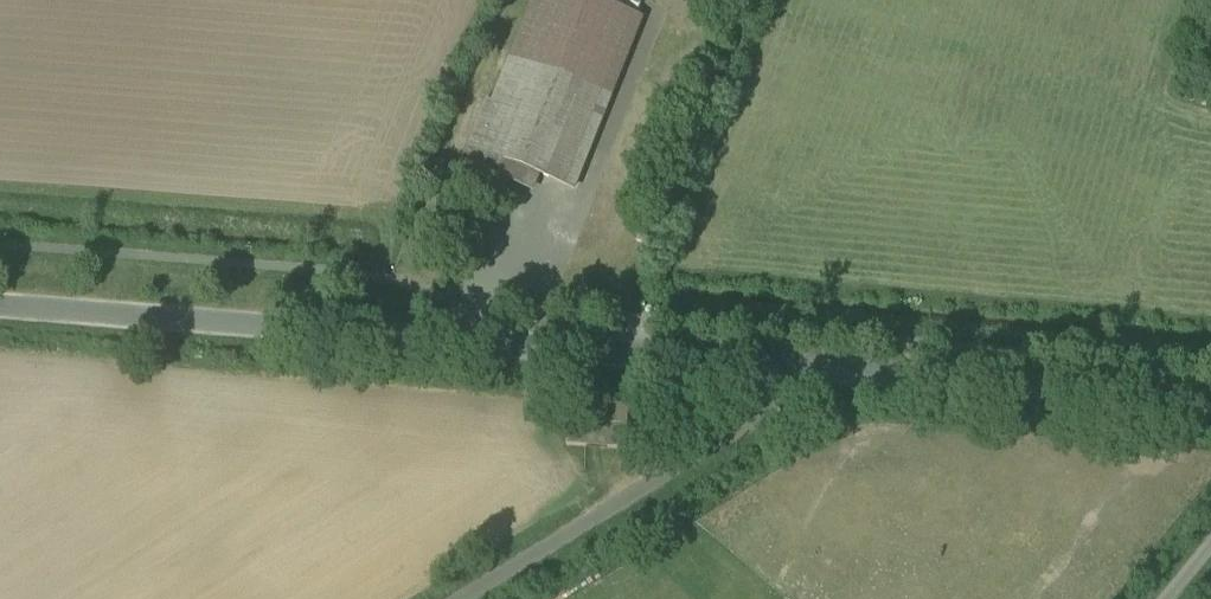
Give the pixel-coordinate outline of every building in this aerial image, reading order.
[(493,109),(486,107),(464,163),(493,174),(499,159),(525,169),(574,189),(642,20),(636,18),(591,0),(536,0),(493,109)] [(630,412),(571,408),(570,446),(627,450),(630,412)]
